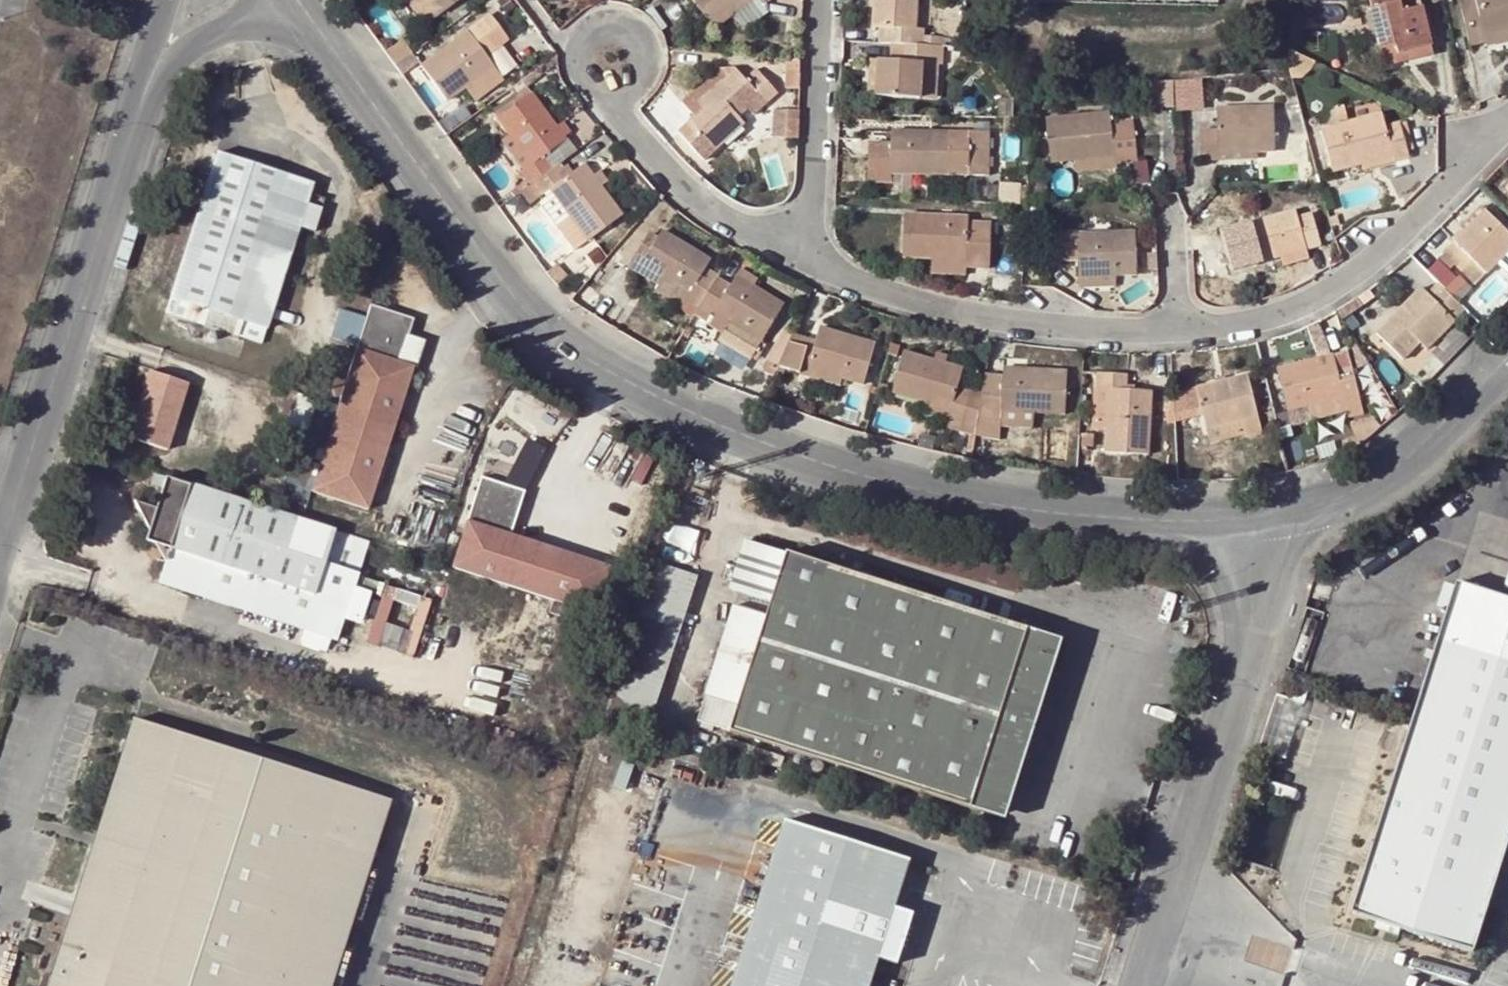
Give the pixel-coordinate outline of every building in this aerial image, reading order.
[(424,4),(421,0),(406,0),(414,11),(424,4)] [(434,18),(459,0),(421,0),(424,4),(434,18)] [(714,27),(751,0),(693,0),(714,27)] [(880,43),(892,43),(922,45),(922,35),(922,29),(917,28),(918,0),(875,0),(873,26),(880,27),(880,43)] [(1409,2),(1408,0),(1371,0),(1386,66),(1400,62),(1398,54),(1430,46),(1421,7),(1410,9),(1409,2)] [(1409,2),(1410,9),(1421,7),(1420,0),(1416,0),(1409,2)] [(1484,41),(1482,34),(1507,28),(1507,0),(1459,0),(1469,44),(1484,41)] [(485,39),(493,49),(505,39),(489,16),(420,66),(446,101),(465,88),(492,67),(484,56),(477,45),(485,39)] [(1484,41),(1485,45),(1507,39),(1507,28),(1482,34),(1484,41)] [(942,46),(947,46),(947,38),(922,35),(922,45),(942,46)] [(484,56),(493,49),(485,39),(477,45),(484,56)] [(403,41),(385,53),(395,65),(412,53),(403,41)] [(922,45),(892,43),(892,60),(878,59),(877,96),(919,98),(920,85),(936,86),(937,88),(940,89),(943,88),(943,86),(943,84),(942,83),(941,82),(942,46),(922,45)] [(1398,54),(1400,62),(1432,55),(1430,46),(1398,54)] [(1289,49),(1287,68),(1290,77),(1301,75),(1311,68),(1312,60),(1289,49)] [(785,72),(799,73),(800,59),(786,58),(785,72)] [(877,96),(878,59),(871,59),(870,95),(877,96)] [(492,67),(465,88),(474,100),(502,80),(492,67)] [(756,70),(735,69),(725,78),(704,98),(708,104),(693,119),(678,134),(710,168),(722,156),(715,150),(743,123),(738,116),(760,97),(766,102),(776,92),(756,70)] [(704,98),(725,78),(717,70),(690,96),(697,104),(688,113),(693,119),(708,104),(704,98)] [(1201,80),(1173,81),(1174,106),(1174,109),(1202,108),(1201,80)] [(1154,107),(1174,106),(1173,81),(1153,83),(1154,107)] [(530,183),(553,166),(545,155),(566,140),(564,137),(556,126),(530,93),(495,118),(508,134),(531,165),(524,171),(521,172),(527,179),(530,183)] [(1219,152),(1257,150),(1274,149),(1272,108),(1217,109),(1216,131),(1200,132),(1200,160),(1218,160),(1219,152)] [(785,119),(786,110),(772,109),(771,136),(784,137),(785,119)] [(1050,161),(1077,158),(1113,155),(1114,162),(1136,159),(1132,121),(1110,122),(1109,113),(1046,120),(1050,161)] [(1381,114),(1321,130),(1332,171),(1392,155),(1394,160),(1409,157),(1399,124),(1385,127),(1381,114)] [(1017,132),(1018,117),(1003,117),(1002,132),(1017,132)] [(798,121),(785,119),(784,137),(797,137),(798,121)] [(556,126),(564,137),(570,133),(561,122),(556,126)] [(890,132),(890,144),(890,156),(868,155),(868,181),(889,181),(889,173),(988,175),(989,134),(890,132)] [(501,140),(524,171),(531,165),(508,134),(501,140)] [(868,144),(868,155),(890,156),(890,144),(868,144)] [(1256,158),(1257,150),(1219,152),(1218,160),(1256,158)] [(265,329),(311,183),(216,153),(166,313),(236,336),(241,321),(265,329)] [(1113,155),(1077,158),(1079,171),(1115,167),(1114,162),(1113,155)] [(725,161),(722,156),(710,168),(714,171),(725,161)] [(567,176),(557,163),(553,166),(530,183),(518,192),(517,193),(527,205),(542,194),(549,189),(569,217),(587,241),(622,215),(599,185),(593,177),(583,164),(567,176)] [(600,172),(593,177),(599,185),(606,180),(600,172)] [(1319,184),(1316,175),(1305,177),(1307,187),(1319,184)] [(518,192),(530,183),(527,179),(514,188),(518,192)] [(549,189),(542,194),(562,221),(569,217),(549,189)] [(1326,212),(1328,221),(1334,219),(1333,211),(1326,212)] [(1263,260),(1280,255),(1306,248),(1320,244),(1310,213),(1297,218),(1295,212),(1253,223),(1263,260)] [(1502,227),(1486,212),(1467,231),(1466,231),(1443,252),(1463,272),(1474,262),(1486,274),(1497,262),(1507,252),(1507,233),(1502,227)] [(902,256),(932,258),(965,259),(965,265),(988,267),(990,223),(968,222),(968,218),(904,216),(902,256)] [(717,278),(718,276),(705,268),(710,260),(661,231),(658,238),(649,233),(629,267),(638,273),(644,265),(664,276),(680,286),(691,292),(687,301),(699,309),(710,289),(717,278)] [(1078,246),(1078,260),(1079,276),(1116,275),(1135,275),(1135,234),(1077,235),(1077,232),(1046,233),(1048,261),(1063,260),(1063,247),(1078,246)] [(1063,260),(1078,260),(1078,246),(1063,247),(1063,260)] [(1306,248),(1280,255),(1282,264),(1308,256),(1306,248)] [(1497,262),(1507,271),(1507,269),(1507,252),(1497,262)] [(1157,272),(1156,256),(1148,256),(1149,273),(1157,272)] [(965,259),(932,258),(931,273),(964,274),(965,265),(965,259)] [(644,265),(638,273),(659,284),(664,276),(644,265)] [(723,297),(710,289),(699,309),(695,315),(708,323),(713,315),(728,324),(722,334),(718,340),(751,359),(783,304),(752,286),(756,280),(739,270),(730,286),(723,297)] [(1116,275),(1079,276),(1079,284),(1116,283),(1116,275)] [(730,286),(717,278),(710,289),(723,297),(730,286)] [(1465,310),(1438,283),(1427,293),(1409,312),(1402,306),(1376,333),(1403,359),(1420,343),(1427,349),(1465,310)] [(691,292),(680,286),(675,294),(687,301),(691,292)] [(1420,287),(1402,306),(1409,312),(1427,293),(1420,287)] [(367,509),(413,366),(398,361),(412,319),(369,306),(309,491),(367,509)] [(713,315),(708,323),(707,325),(722,334),(728,324),(713,315)] [(816,340),(793,334),(779,368),(786,369),(808,376),(810,368),(843,378),(864,384),(875,344),(820,328),(816,340)] [(899,347),(891,345),(888,356),(897,358),(899,347)] [(970,434),(974,435),(981,395),(970,392),(957,389),(962,368),(944,363),(934,360),(904,352),(893,393),(928,403),(951,409),(949,418),(947,428),(970,434)] [(934,360),(944,363),(946,357),(936,353),(934,360)] [(1340,379),(1336,367),(1332,356),(1276,369),(1287,410),(1311,405),(1343,397),(1346,406),(1361,403),(1353,376),(1340,379)] [(1350,364),(1336,367),(1340,379),(1353,376),(1350,364)] [(779,368),(774,377),(781,379),(786,369),(779,368)] [(841,385),(843,378),(810,368),(808,376),(841,385)] [(981,395),(974,435),(1000,440),(1001,426),(1002,411),(1032,412),(1065,413),(1066,371),(1004,368),(1003,375),(1002,393),(981,392),(981,395)] [(172,452),(193,382),(152,370),(131,440),(172,452)] [(1127,374),(1098,372),(1097,389),(1108,389),(1105,452),(1148,454),(1152,392),(1127,390),(1127,374)] [(1195,389),(1202,415),(1207,430),(1242,422),(1245,435),(1247,438),(1263,433),(1248,374),(1195,389)] [(1003,375),(984,375),(982,388),(981,392),(1002,393),(1003,375)] [(972,385),(970,392),(981,395),(981,392),(982,388),(972,385)] [(1174,394),(1176,422),(1198,416),(1191,389),(1174,394)] [(1195,389),(1191,389),(1198,416),(1202,415),(1195,389)] [(1343,397),(1311,405),(1314,418),(1347,410),(1346,406),(1343,397)] [(926,411),(949,418),(951,409),(928,403),(926,411)] [(1002,411),(1001,426),(1031,427),(1032,412),(1002,411)] [(1242,422),(1207,430),(1210,443),(1245,435),(1242,422)] [(1075,425),(1062,423),(1061,436),(1073,438),(1075,425)] [(1093,436),(1083,435),(1082,447),(1093,448),(1093,436)] [(529,490),(551,445),(533,436),(511,481),(529,490)] [(717,467),(710,465),(706,476),(713,478),(717,467)] [(166,479),(155,476),(152,485),(163,488),(166,479)] [(452,568),(594,613),(609,566),(510,534),(523,492),(480,478),(452,568)] [(337,641),(368,544),(166,479),(163,488),(156,510),(135,504),(149,533),(146,543),(155,546),(170,550),(165,564),(159,584),(337,641)] [(772,603),(787,556),(746,543),(731,590),(772,603)] [(170,550),(155,546),(165,564),(170,550)] [(996,816),(1053,638),(1007,624),(998,621),(1003,605),(984,599),(979,615),(787,554),(787,556),(772,603),(767,616),(734,606),(698,722),(996,816)] [(622,668),(664,681),(697,576),(655,562),(622,668)] [(1470,950),(1507,833),(1507,599),(1456,583),(1349,913),(1470,950)] [(1012,608),(1003,605),(998,621),(1007,624),(1012,608)] [(1053,638),(996,816),(1006,819),(1062,641),(1053,638)] [(605,720),(647,733),(664,681),(622,668),(605,720)] [(392,801),(135,720),(51,985),(333,985),(392,801)] [(1289,738),(1277,734),(1272,751),(1283,755),(1289,738)] [(908,859),(785,819),(730,985),(867,985),(877,954),(895,960),(911,913),(892,907),(908,859)] [(1132,882),(1135,873),(1121,869),(1119,877),(1132,882)]
